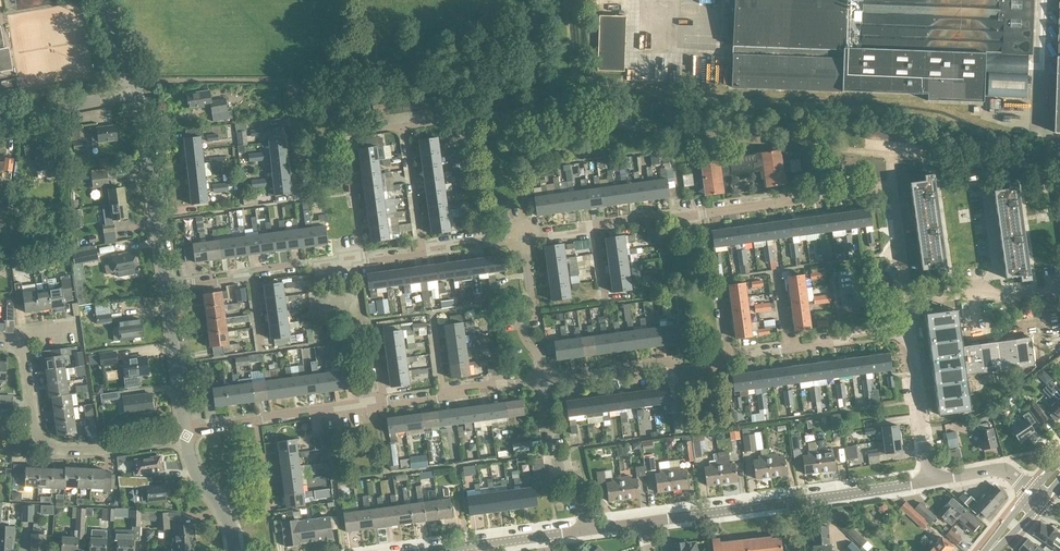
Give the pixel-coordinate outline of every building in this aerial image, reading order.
[(697,4),(682,4),(682,10),(716,12),(717,0),(697,0),(697,4)] [(1031,0),(735,0),(732,88),(926,95),(926,100),(983,102),(983,74),(989,74),(988,97),(1027,98),(1028,55),(1029,55),(1031,0)] [(625,72),(626,16),(599,16),(597,71),(625,72)] [(0,26),(0,74),(0,73),(8,71),(13,70),(9,48),(4,49),(0,26)] [(227,112),(225,99),(211,102),(209,92),(187,95),(189,110),(211,106),(212,115),(227,112)] [(1014,107),(1014,115),(1028,115),(1028,107),(1014,107)] [(237,132),(238,146),(248,145),(246,131),(247,131),(246,123),(235,124),(236,132),(237,132)] [(99,143),(116,141),(115,127),(97,129),(91,130),(92,143),(99,143)] [(286,135),(285,135),(284,128),(268,130),(269,143),(287,141),(286,135)] [(186,139),(184,139),(185,146),(183,147),(184,153),(202,151),(200,138),(203,138),(202,129),(184,131),(185,136),(186,136),(186,139)] [(368,148),(358,150),(360,163),(379,160),(377,147),(383,146),(382,138),(366,140),(368,148)] [(442,138),(419,141),(421,155),(439,152),(438,144),(441,144),(441,139),(442,138)] [(73,141),(75,152),(75,160),(88,158),(87,151),(86,140),(81,140),(73,141)] [(286,148),(288,148),(287,141),(269,143),(271,156),(287,155),(286,148)] [(60,159),(53,161),(50,148),(42,150),(40,143),(23,146),(26,162),(34,161),(36,172),(45,170),(47,178),(63,175),(60,159)] [(185,159),(187,159),(187,166),(203,164),(202,151),(184,153),(185,159)] [(421,155),(422,168),(441,165),(440,157),(443,157),(442,152),(444,152),(444,151),(439,152),(421,155)] [(766,187),(785,185),(780,151),(756,154),(757,161),(762,160),(766,187)] [(724,159),(725,166),(726,173),(758,169),(757,161),(756,154),(756,153),(756,152),(742,155),(738,155),(719,158),(719,159),(724,158),(724,159)] [(289,161),(287,161),(287,155),(271,156),(272,170),(290,168),(289,161)] [(3,171),(8,171),(8,174),(11,174),(13,159),(5,158),(4,165),(0,165),(0,171),(3,171)] [(724,159),(700,162),(704,196),(723,194),(719,166),(725,166),(724,159)] [(789,161),(791,173),(801,171),(800,159),(789,161)] [(379,160),(360,163),(362,176),(380,174),(379,166),(379,160)] [(188,173),(186,173),(187,179),(205,177),(203,164),(187,166),(188,173)] [(441,165),(422,168),(424,181),(443,179),(441,165)] [(290,168),(272,170),(274,182),(274,183),(290,181),(289,174),(291,174),(290,168)] [(111,205),(111,206),(125,204),(123,189),(109,191),(107,179),(106,170),(91,172),(93,188),(98,188),(101,187),(103,198),(110,198),(111,205)] [(380,174),(362,176),(364,189),(382,187),(381,180),(380,174)] [(692,174),(682,176),(684,188),(694,186),(692,174)] [(653,181),(656,200),(669,198),(666,175),(665,175),(666,176),(660,177),(660,176),(659,176),(660,180),(653,181)] [(909,184),(922,270),(936,268),(937,274),(947,272),(946,266),(943,267),(931,181),(934,181),(933,175),(924,176),(924,182),(909,184)] [(188,186),(189,185),(190,192),(206,190),(205,177),(187,179),(188,186)] [(643,202),(656,200),(653,181),(653,177),(652,177),(653,178),(647,179),(647,178),(647,182),(640,183),(643,202)] [(424,181),(426,194),(445,192),(443,179),(424,181)] [(629,203),(643,202),(640,183),(640,179),(639,179),(639,180),(634,181),(634,180),(634,184),(627,185),(629,203)] [(563,213),(560,194),(558,180),(553,180),(554,188),(553,188),(554,195),(547,196),(550,214),(563,213)] [(290,182),(290,181),(274,183),(274,182),(267,183),(269,197),(291,194),(291,190),(292,190),(292,182),(290,182)] [(541,188),(533,189),(535,198),(534,198),(536,216),(550,214),(547,196),(545,181),(540,182),(541,188)] [(603,207),(616,205),(614,187),(613,182),(613,183),(608,184),(608,188),(600,189),(603,207)] [(1008,189),(993,191),(994,200),(1005,277),(1005,278),(1020,276),(1020,282),(1026,281),(1027,286),(1031,286),(1031,283),(1031,280),(1030,274),(1027,275),(1014,189),(1018,189),(1017,183),(1009,184),(1007,184),(1008,189)] [(228,184),(220,185),(221,192),(228,191),(228,184)] [(212,186),(213,193),(221,192),(220,185),(212,186)] [(616,205),(629,203),(627,185),(614,187),(616,205)] [(382,187),(364,189),(366,203),(384,200),(383,192),(382,187)] [(576,211),(590,209),(587,190),(586,187),(581,188),(582,191),(574,192),(576,211)] [(568,193),(560,194),(563,213),(576,211),(574,192),(573,188),(573,189),(568,190),(568,193)] [(590,209),(603,207),(600,189),(587,190),(590,209)] [(190,193),(188,193),(189,199),(191,199),(192,205),(208,204),(206,190),(190,192),(190,193)] [(445,192),(426,194),(428,208),(447,205),(445,192)] [(388,200),(384,200),(366,203),(367,216),(386,213),(385,208),(389,207),(389,205),(388,205),(387,200),(388,200)] [(104,222),(105,226),(114,224),(114,225),(113,220),(127,218),(125,204),(111,206),(111,205),(102,206),(103,213),(104,222)] [(428,208),(430,221),(448,218),(447,205),(428,208)] [(78,215),(84,215),(84,209),(72,211),(73,222),(79,222),(78,215)] [(849,210),(849,212),(843,213),(845,229),(858,228),(856,209),(849,210)] [(866,234),(868,233),(867,233),(872,232),(869,210),(862,211),(862,209),(856,209),(858,228),(866,227),(866,234)] [(836,214),(836,212),(830,213),(832,231),(845,229),(843,213),(836,214)] [(388,227),(387,219),(391,219),(390,219),(389,213),(390,213),(386,213),(367,216),(369,229),(388,227)] [(823,214),(823,216),(817,217),(819,233),(832,231),(830,213),(823,214)] [(810,218),(810,216),(803,217),(806,235),(819,233),(817,217),(810,218)] [(806,235),(803,217),(797,218),(797,220),(790,221),(793,237),(806,235)] [(452,218),(448,218),(430,221),(432,234),(450,232),(449,224),(453,223),(452,223),(452,218)] [(793,237),(790,221),(784,222),(783,220),(777,221),(779,238),(793,237)] [(779,238),(777,221),(770,222),(770,223),(764,224),(766,240),(779,238)] [(766,240),(764,224),(757,225),(757,223),(751,224),(753,242),(766,240)] [(114,224),(103,226),(104,233),(115,232),(114,224)] [(301,248),(314,246),(312,228),(311,224),(311,225),(306,225),(306,229),(299,230),(301,248)] [(753,242),(751,224),(744,225),(744,227),(738,228),(740,244),(753,242)] [(288,250),(301,248),(299,230),(298,226),(297,226),(298,226),(293,227),(293,231),(285,232),(288,250)] [(328,245),(325,226),(312,228),(314,246),(328,245)] [(391,226),(388,227),(369,229),(371,242),(401,238),(399,230),(391,231),(391,227),(391,226)] [(740,244),(738,228),(731,229),(731,227),(724,228),(727,246),(740,244)] [(711,232),(714,248),(727,246),(724,228),(718,229),(718,231),(711,232)] [(200,243),(192,244),(195,263),(208,261),(206,243),(204,232),(199,232),(200,243)] [(275,252),(288,250),(285,232),(272,233),(275,252)] [(267,234),(259,235),(261,254),(275,252),(272,233),(267,234)] [(248,256),(261,254),(259,235),(245,237),(248,256)] [(628,243),(628,242),(627,237),(624,237),(624,236),(619,237),(610,239),(605,239),(607,252),(626,250),(625,244),(628,243)] [(218,237),(213,238),(213,241),(206,243),(208,261),(221,259),(219,241),(218,237)] [(238,238),(232,239),(235,257),(248,256),(245,237),(238,238)] [(227,240),(219,241),(221,259),(235,257),(232,239),(227,240)] [(797,243),(790,244),(791,251),(798,250),(797,243)] [(563,245),(544,248),(546,261),(565,258),(563,245)] [(98,260),(96,249),(95,246),(90,247),(72,251),(73,254),(75,265),(98,260)] [(771,246),(764,247),(765,255),(772,254),(771,246)] [(626,250),(607,252),(609,266),(627,263),(626,250)] [(799,258),(798,250),(791,251),(792,259),(799,258)] [(106,274),(115,273),(115,274),(137,270),(134,252),(112,256),(113,264),(104,265),(106,274)] [(773,261),(772,254),(765,255),(766,262),(773,261)] [(486,258),(488,273),(505,271),(503,256),(486,258)] [(471,275),(471,280),(472,280),(473,294),(481,293),(479,274),(488,273),(486,258),(469,260),(471,275)] [(565,258),(546,261),(548,274),(567,271),(566,264),(569,263),(568,258),(565,259),(565,258)] [(469,260),(452,263),(454,278),(454,282),(471,280),(471,275),(469,260)] [(437,283),(444,282),(444,279),(454,278),(452,263),(435,265),(437,280),(437,283)] [(627,263),(609,266),(611,279),(629,277),(628,263),(627,263)] [(437,280),(435,265),(418,267),(420,282),(421,282),(421,285),(427,285),(428,291),(438,290),(437,283),(437,280)] [(723,278),(721,265),(710,266),(713,279),(723,278)] [(404,288),(410,287),(410,284),(420,282),(418,267),(401,270),(403,285),(404,284),(404,288)] [(384,272),(386,287),(403,285),(401,270),(384,272)] [(567,272),(567,271),(548,274),(550,287),(569,285),(568,278),(571,278),(571,277),(570,271),(567,272)] [(51,309),(49,290),(46,272),(41,273),(43,286),(44,286),(45,290),(36,291),(38,311),(51,309)] [(376,288),(386,287),(384,272),(367,274),(369,289),(370,289),(370,292),(377,291),(376,288)] [(804,275),(788,278),(789,284),(787,285),(787,291),(805,288),(804,275)] [(70,298),(67,276),(60,277),(62,288),(49,290),(51,309),(58,308),(59,311),(65,310),(63,299),(70,298)] [(631,290),(629,277),(611,279),(613,293),(631,290)] [(25,312),(38,311),(36,291),(23,293),(21,282),(14,283),(17,306),(24,305),(25,312)] [(446,295),(444,282),(437,283),(438,290),(439,290),(440,296),(446,295)] [(264,286),(266,299),(284,297),(283,289),(286,289),(286,283),(264,286)] [(745,283),(729,286),(730,293),(728,293),(729,299),(747,297),(745,283)] [(571,298),(569,285),(550,287),(552,301),(571,298)] [(237,301),(246,300),(245,288),(238,289),(235,290),(237,301)] [(807,302),(805,288),(787,291),(788,297),(790,297),(791,304),(807,302)] [(203,294),(205,308),(224,305),(223,299),(228,299),(227,291),(203,294)] [(288,296),(284,297),(266,299),(267,313),(286,310),(285,304),(289,303),(288,302),(288,296)] [(748,310),(747,297),(729,299),(730,306),(731,305),(732,312),(748,310)] [(390,313),(388,299),(376,301),(378,315),(390,313)] [(123,300),(114,300),(113,308),(123,308),(123,300)] [(809,315),(807,302),(791,304),(792,310),(790,311),(791,317),(809,315)] [(1054,317),(1055,303),(1042,302),(1042,317),(1054,317)] [(109,304),(95,306),(97,324),(112,322),(109,304)] [(224,305),(205,308),(207,321),(225,318),(224,312),(228,311),(228,310),(235,309),(234,304),(224,305)] [(770,304),(762,305),(763,312),(771,311),(770,308),(770,304)] [(763,312),(762,305),(755,306),(756,313),(763,312)] [(267,313),(269,326),(288,324),(287,316),(290,315),(289,310),(286,310),(267,313)] [(750,323),(748,310),(732,312),(733,319),(731,319),(732,325),(750,323)] [(570,311),(562,313),(565,324),(573,322),(570,311)] [(957,311),(923,315),(924,323),(927,323),(929,339),(926,339),(927,346),(930,345),(931,354),(928,354),(929,361),(932,360),(933,371),(930,371),(931,378),(934,377),(935,386),(932,386),(933,393),(936,392),(937,400),(934,401),(935,408),(938,407),(939,415),(971,411),(966,375),(1036,366),(1033,338),(962,347),(957,311)] [(225,318),(207,321),(208,334),(227,332),(226,325),(250,322),(249,315),(225,318)] [(450,324),(462,322),(461,315),(449,316),(450,324)] [(792,324),(794,323),(795,330),(811,328),(809,315),(791,317),(792,324)] [(764,327),(774,326),(773,318),(763,319),(764,327)] [(663,346),(676,344),(673,325),(672,325),(672,322),(667,323),(666,319),(659,320),(660,327),(663,346)] [(120,341),(133,339),(133,337),(143,336),(141,320),(126,322),(125,320),(118,321),(120,341)] [(413,335),(413,331),(427,329),(426,322),(408,324),(409,330),(405,331),(406,336),(413,335)] [(288,324),(269,326),(271,339),(290,337),(289,331),(292,330),(292,328),(291,323),(288,324)] [(446,339),(464,336),(462,323),(444,325),(446,339)] [(673,325),(676,344),(689,342),(687,323),(673,325)] [(750,323),(732,325),(733,332),(735,332),(736,338),(758,335),(758,330),(751,331),(750,323)] [(647,329),(646,326),(641,327),(641,330),(633,331),(636,349),(649,347),(647,329)] [(649,347),(663,346),(660,327),(647,329),(649,347)] [(210,348),(222,346),(223,353),(240,350),(239,344),(229,345),(228,339),(239,338),(238,330),(227,332),(208,334),(210,348)] [(619,352),(623,351),(620,333),(619,330),(614,330),(615,333),(607,335),(609,353),(619,352)] [(402,331),(383,334),(385,347),(404,344),(402,331)] [(623,351),(636,349),(633,331),(620,333),(623,351)] [(583,357),(596,355),(594,336),(593,333),(588,334),(588,337),(580,338),(583,357)] [(580,338),(580,335),(575,336),(575,339),(567,340),(570,359),(583,357),(580,338)] [(596,355),(609,353),(607,335),(594,336),(596,355)] [(448,352),(466,349),(465,344),(470,343),(469,341),(468,341),(468,336),(464,336),(446,339),(448,352)] [(562,341),(554,342),(556,360),(570,359),(567,340),(567,337),(562,338),(562,341)] [(406,358),(404,344),(385,347),(387,360),(406,358)] [(46,372),(65,369),(63,356),(72,354),(71,347),(51,350),(52,357),(44,358),(46,372)] [(466,349),(448,352),(450,365),(468,363),(467,357),(471,356),(470,354),(470,349),(466,349)] [(101,367),(118,365),(117,351),(99,353),(101,367)] [(273,352),(262,353),(264,364),(275,362),(273,352)] [(878,372),(876,353),(870,354),(870,356),(863,357),(865,373),(878,372)] [(882,353),(876,353),(878,372),(892,370),(889,354),(882,355),(882,353)] [(417,356),(417,363),(430,362),(429,354),(417,356)] [(852,375),(865,373),(863,357),(856,358),(856,356),(850,357),(852,375)] [(148,373),(146,357),(131,360),(130,358),(123,359),(126,378),(139,377),(138,375),(148,373)] [(248,357),(235,358),(236,366),(249,365),(248,357)] [(839,377),(852,375),(850,357),(843,358),(843,360),(837,361),(839,377)] [(389,374),(407,371),(406,358),(387,360),(389,374)] [(493,359),(486,360),(487,366),(488,373),(495,372),(493,359)] [(826,379),(839,377),(837,361),(830,362),(830,360),(823,361),(826,379)] [(813,381),(826,379),(823,361),(817,362),(817,364),(810,365),(813,381)] [(468,363),(450,365),(452,379),(470,376),(469,368),(472,367),(472,362),(468,363)] [(800,382),(813,381),(810,365),(804,365),(804,363),(797,364),(800,382)] [(786,384),(800,382),(797,364),(791,365),(791,367),(784,368),(786,384)] [(344,367),(339,368),(331,369),(332,372),(332,374),(334,391),(348,389),(345,371),(344,367)] [(773,386),(786,384),(784,368),(778,369),(777,367),(771,368),(773,386)] [(766,387),(773,386),(771,368),(765,369),(765,371),(758,372),(760,388),(761,395),(764,394),(767,394),(766,387)] [(65,369),(46,372),(48,384),(67,382),(65,369)] [(332,374),(332,372),(331,369),(326,370),(325,370),(325,373),(318,374),(321,393),(334,391),(332,374)] [(318,374),(318,371),(312,372),(312,375),(305,376),(308,395),(321,393),(318,374)] [(409,385),(407,371),(389,374),(391,387),(409,385)] [(752,373),(751,371),(745,372),(747,390),(760,388),(758,372),(752,373)] [(734,391),(747,390),(745,372),(738,373),(739,375),(732,375),(734,391)] [(305,376),(305,373),(299,374),(300,377),(292,378),(294,396),(308,395),(305,376)] [(284,375),(285,379),(279,380),(281,398),(294,396),(292,378),(291,374),(286,375),(286,374),(284,375)] [(268,400),(281,398),(279,380),(278,376),(273,377),(273,376),(271,376),(271,381),(265,381),(268,400)] [(255,402),(252,384),(252,383),(251,378),(238,380),(238,382),(239,385),(241,404),(255,402)] [(265,381),(252,383),(252,384),(255,402),(268,400),(265,381)] [(69,395),(69,394),(67,382),(48,384),(49,398),(52,397),(69,395)] [(226,387),(228,405),(241,404),(239,385),(238,382),(233,382),(232,382),(233,386),(226,387)] [(1057,387),(1052,382),(1043,390),(1055,402),(1050,407),(1055,411),(1051,415),(1056,421),(1059,417),(1059,390),(1057,387)] [(843,383),(836,384),(837,392),(844,391),(843,383)] [(215,407),(228,405),(226,387),(212,389),(215,407)] [(668,388),(651,390),(653,405),(670,403),(668,388)] [(753,389),(746,391),(748,400),(755,398),(753,389)] [(634,393),(636,408),(653,405),(651,390),(634,393)] [(845,399),(844,391),(837,392),(839,400),(845,399)] [(120,399),(119,392),(100,394),(101,401),(120,399)] [(634,393),(617,395),(619,410),(636,408),(634,393)] [(52,397),(53,410),(73,407),(71,394),(69,394),(69,395),(52,397)] [(123,398),(125,414),(153,411),(151,394),(123,398)] [(600,397),(602,412),(619,410),(617,395),(600,397)] [(600,397),(583,400),(585,414),(586,419),(603,417),(602,412),(600,397)] [(734,398),(735,409),(742,408),(741,397),(734,398)] [(522,400),(505,403),(507,417),(507,421),(508,421),(514,420),(514,416),(524,415),(522,400)] [(583,400),(566,402),(568,417),(585,414),(583,400)] [(1048,420),(1035,402),(1027,408),(1041,426),(1048,420)] [(488,405),(490,420),(507,417),(505,403),(488,405)] [(488,405),(471,407),(473,422),(480,421),(490,420),(488,405)] [(55,423),(75,420),(73,407),(53,410),(55,423)] [(471,407),(455,410),(457,424),(463,423),(473,422),(471,407)] [(1000,416),(998,408),(991,411),(993,418),(1000,416)] [(455,410),(438,412),(440,427),(446,426),(457,424),(455,410)] [(765,420),(778,419),(777,411),(764,412),(765,420)] [(978,423),(992,418),(989,411),(975,417),(978,423)] [(438,412),(421,414),(423,429),(440,427),(438,412)] [(752,422),(765,420),(764,412),(762,413),(762,414),(751,415),(752,422)] [(1035,433),(1029,425),(1035,422),(1028,412),(1021,417),(1023,420),(1011,429),(1019,441),(1020,440),(1021,442),(1035,433)] [(421,414),(404,417),(406,431),(407,436),(424,433),(424,432),(423,429),(421,414)] [(682,415),(673,417),(676,434),(684,433),(682,415)] [(95,417),(88,418),(90,433),(97,432),(95,417)] [(404,417),(387,419),(389,434),(390,437),(396,436),(396,433),(406,431),(404,417)] [(864,420),(865,427),(876,425),(875,418),(864,420)] [(57,436),(77,433),(75,420),(55,423),(57,436)] [(982,449),(996,446),(992,429),(991,429),(989,422),(977,425),(979,432),(978,432),(982,449)] [(882,428),(884,441),(902,439),(901,432),(899,432),(898,425),(882,428)] [(748,428),(741,429),(745,452),(757,450),(755,434),(749,435),(748,428)] [(958,446),(955,431),(945,433),(948,449),(958,446)] [(790,433),(793,451),(800,450),(798,435),(796,435),(795,432),(790,433)] [(328,449),(326,435),(313,437),(315,451),(322,450),(322,449),(328,449)] [(692,437),(695,459),(702,458),(700,442),(704,441),(703,435),(692,437)] [(682,438),(685,462),(693,461),(690,437),(682,438)] [(279,456),(298,453),(296,439),(277,442),(279,456)] [(884,441),(885,454),(902,452),(901,445),(902,445),(902,439),(884,441)] [(514,453),(529,451),(527,443),(513,445),(514,453)] [(387,445),(389,466),(398,465),(395,444),(387,445)] [(808,456),(802,457),(805,475),(820,472),(817,451),(816,445),(808,446),(809,452),(808,452),(808,456)] [(848,459),(857,458),(855,446),(846,448),(848,459)] [(498,457),(508,455),(507,449),(497,450),(498,457)] [(836,470),(833,453),(827,454),(827,450),(817,451),(820,472),(836,470)] [(299,466),(298,453),(279,456),(281,469),(299,466)] [(787,475),(784,457),(778,458),(778,454),(768,456),(771,477),(787,475)] [(753,462),(755,479),(771,477),(768,456),(758,457),(759,461),(753,462)] [(133,477),(150,477),(150,471),(163,471),(161,457),(135,460),(136,468),(133,468),(133,477)] [(645,458),(646,471),(656,470),(654,457),(645,458)] [(728,461),(719,463),(722,484),(737,482),(735,464),(729,465),(728,461)] [(706,486),(722,484),(719,463),(714,463),(709,464),(710,467),(704,468),(706,486)] [(299,466),(281,469),(283,482),(301,479),(300,472),(299,466)] [(25,468),(25,475),(18,475),(17,490),(24,490),(25,487),(38,488),(39,469),(25,468)] [(65,468),(65,470),(64,487),(77,488),(78,469),(65,468)] [(686,471),(680,472),(679,468),(670,469),(672,491),(688,488),(686,471)] [(52,470),(39,469),(38,488),(39,488),(38,491),(42,491),(42,488),(51,488),(52,470)] [(90,489),(91,469),(78,469),(77,488),(90,489)] [(105,470),(91,469),(90,489),(103,489),(103,492),(110,493),(111,478),(104,478),(105,470)] [(654,475),(657,493),(672,491),(670,469),(660,471),(660,474),(654,475)] [(52,470),(51,488),(52,488),(51,493),(55,493),(55,489),(64,489),(64,487),(65,470),(52,470)] [(617,479),(611,480),(612,483),(606,484),(608,502),(624,500),(621,478),(621,479),(620,470),(615,470),(617,479)] [(597,480),(605,479),(604,471),(596,472),(597,480)] [(639,498),(637,480),(631,481),(631,477),(621,478),(624,500),(639,498)] [(303,493),(301,479),(283,482),(285,495),(303,493)] [(146,486),(140,487),(142,502),(148,501),(148,502),(166,500),(164,486),(146,488),(146,486)] [(986,518),(1005,497),(992,486),(977,503),(970,496),(967,499),(963,495),(959,499),(977,516),(980,512),(986,518)] [(508,492),(507,488),(502,489),(502,492),(494,493),(497,512),(510,510),(508,492)] [(534,488),(521,490),(523,508),(537,506),(534,488)] [(123,490),(124,498),(134,497),(133,489),(123,490)] [(328,490),(314,491),(315,497),(315,498),(329,497),(328,490)] [(429,502),(423,503),(426,521),(439,520),(437,501),(435,490),(428,491),(429,502)] [(521,490),(508,492),(510,510),(523,508),(521,490)] [(285,495),(287,509),(305,506),(304,498),(307,498),(306,492),(303,493),(285,495)] [(480,492),(475,493),(476,496),(467,497),(470,516),(484,514),(481,495),(480,492)] [(494,493),(481,495),(484,514),(497,512),(494,493)] [(964,510),(965,509),(952,498),(938,514),(951,525),(956,520),(958,521),(957,520),(965,510),(964,510)] [(453,518),(450,499),(437,501),(439,520),(453,518)] [(418,504),(410,505),(413,523),(426,521),(423,503),(418,504)] [(920,504),(915,510),(932,524),(937,518),(920,504)] [(405,505),(397,506),(400,525),(413,523),(410,505),(405,505)] [(22,521),(33,522),(34,506),(22,506),(22,521)] [(391,507),(384,508),(386,527),(400,525),(397,506),(391,507)] [(371,510),(373,529),(386,527),(384,508),(371,510)] [(76,522),(85,522),(85,509),(77,509),(76,522)] [(114,510),(103,509),(102,520),(107,520),(113,521),(114,510)] [(132,517),(132,527),(140,527),(140,512),(133,511),(133,510),(127,510),(127,517),(132,517)] [(371,510),(357,512),(360,530),(373,529),(371,510)] [(980,523),(965,510),(957,520),(958,521),(971,533),(980,523)] [(157,513),(141,512),(141,513),(140,520),(157,522),(157,514),(157,513)] [(344,514),(346,532),(360,530),(357,512),(344,514)] [(169,529),(168,513),(157,514),(157,522),(158,530),(169,529)] [(912,519),(923,529),(928,524),(917,513),(912,519)] [(294,521),(281,523),(285,547),(301,544),(301,543),(300,543),(297,522),(301,521),(301,516),(293,517),(294,521)] [(332,539),(329,517),(313,520),(316,541),(332,539)] [(300,543),(301,543),(316,541),(313,520),(301,521),(297,522),(300,543)] [(1058,532),(1058,530),(1055,528),(1053,528),(1050,526),(1048,529),(1044,526),(1042,525),(1041,526),(1040,527),(1034,535),(1056,550),(1059,550),(1059,534),(1058,532)] [(177,550),(193,549),(192,536),(192,535),(194,535),(193,527),(191,527),(191,526),(175,527),(177,550)] [(945,536),(956,545),(960,540),(956,537),(958,536),(955,533),(957,530),(953,526),(950,531),(945,536)] [(14,528),(0,527),(0,550),(13,550),(14,528)] [(814,546),(814,550),(832,550),(831,544),(830,544),(828,527),(811,528),(813,546),(814,546)] [(846,533),(861,546),(866,541),(851,527),(846,533)] [(945,536),(950,531),(946,527),(941,532),(945,536)] [(31,550),(45,550),(45,535),(41,535),(41,530),(33,530),(33,535),(32,535),(31,550)] [(106,539),(107,530),(91,530),(90,550),(106,550),(106,539)] [(78,538),(77,538),(78,531),(71,531),(71,538),(63,537),(62,550),(77,550),(78,538)] [(118,540),(118,550),(133,550),(134,531),(115,531),(115,540),(118,540)] [(953,547),(941,537),(931,549),(926,545),(921,550),(950,550),(953,547)] [(780,538),(770,539),(770,542),(756,544),(755,541),(737,543),(738,546),(722,547),(722,544),(719,545),(718,539),(712,540),(713,550),(781,550),(780,538)] [(1030,540),(1020,550),(1021,550),(1044,550),(1043,550),(1044,550),(1038,545),(1037,546),(1030,540)] [(672,545),(672,550),(698,550),(697,542),(672,545)] [(843,550),(860,550),(851,542),(843,550)]
